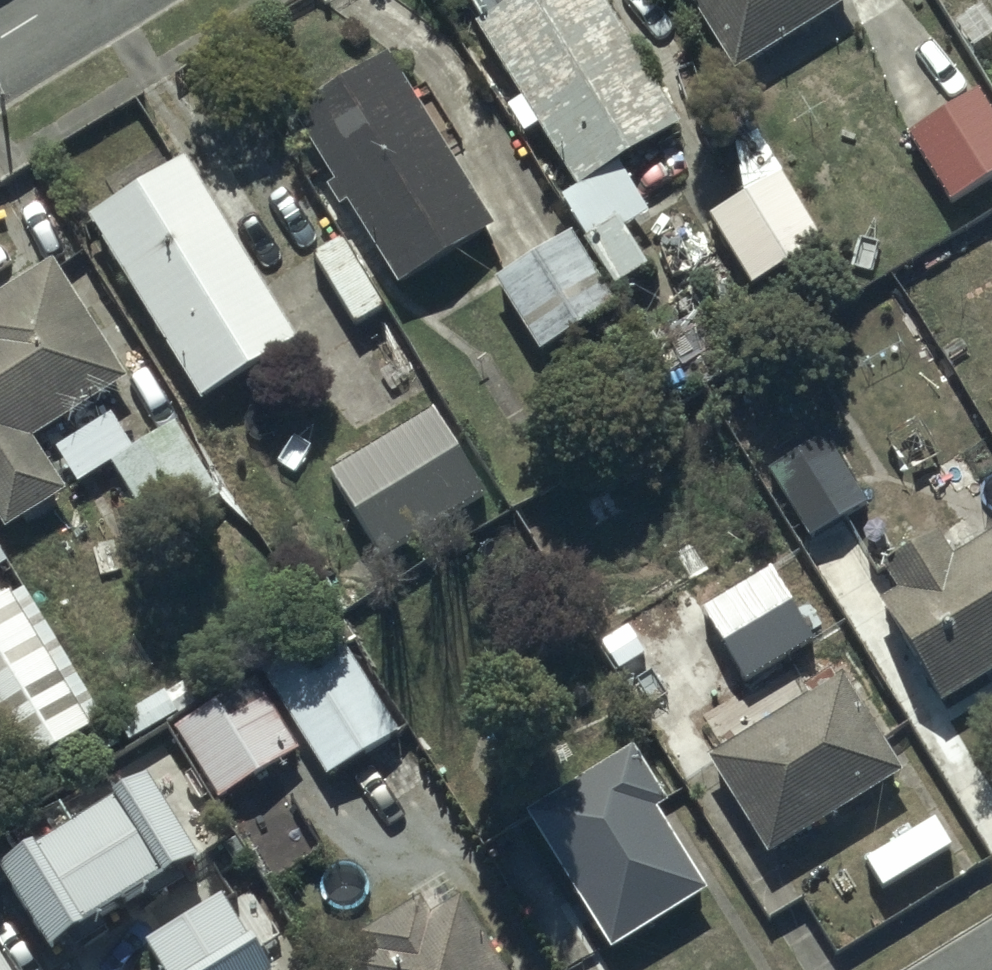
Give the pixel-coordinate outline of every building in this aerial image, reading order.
[(626,181),(685,145),(596,0),(470,0),(465,3),(486,37),(480,41),(523,113),(508,122),(523,146),(539,136),(576,197),(564,205),(619,297),(648,279),(626,242),(653,226),(626,181)] [(734,87),(856,13),(848,0),(681,0),(734,87)] [(395,69),(296,129),(338,198),(333,202),(342,217),(347,214),(402,305),(502,244),(395,69)] [(911,143),(955,214),(991,191),(991,118),(981,100),(911,143)] [(99,228),(90,234),(200,418),(303,357),(192,171),(137,204),(132,197),(94,220),(99,228)] [(781,186),(709,228),(754,306),(826,264),(781,186)] [(572,249),(498,293),(543,368),(616,324),(572,249)] [(4,545),(69,505),(36,451),(128,394),(54,273),(0,307),(0,539),(4,545)] [(114,421),(57,454),(79,492),(111,474),(152,544),(220,505),(176,431),(135,455),(114,421)] [(434,425),(332,485),(383,572),(486,512),(434,425)] [(826,443),(769,476),(812,550),(869,517),(826,443)] [(880,615),(950,722),(991,695),(991,548),(956,572),(938,545),(888,577),(903,600),(880,615)] [(771,564),(703,605),(746,677),(814,636),(771,564)] [(0,602),(0,758),(14,784),(105,733),(23,589),(0,602)] [(170,738),(218,814),(310,755),(330,787),(401,742),(347,658),(360,649),(346,627),(170,738)] [(838,688),(710,773),(775,871),(903,785),(838,688)] [(632,760),(525,827),(613,967),(709,906),(659,826),(669,819),(632,760)] [(46,955),(195,863),(145,782),(0,872),(0,880),(46,955)] [(361,944),(376,969),(500,969),(448,881),(405,907),(410,915),(361,944)] [(167,969),(257,969),(234,931),(167,969)]
